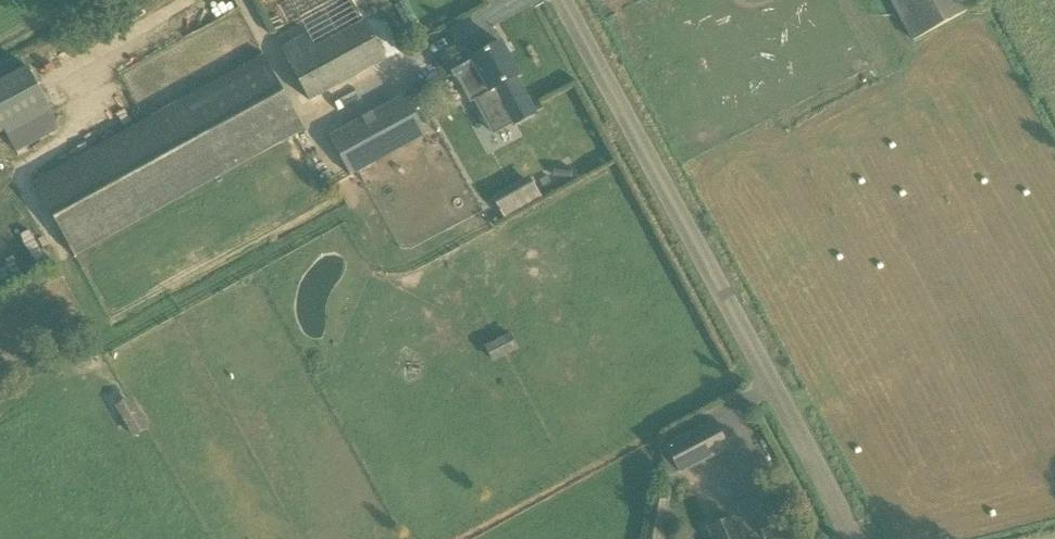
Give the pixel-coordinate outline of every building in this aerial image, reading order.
[(933,30),(967,12),(961,0),(892,0),(914,41),(933,30)] [(366,21),(347,31),(336,37),(331,28),(311,38),(308,33),(281,47),(310,101),(387,59),(366,21)] [(471,52),(451,62),(449,64),(458,79),(461,77),(474,101),(475,100),(491,128),(494,134),(513,123),(514,125),(535,113),(531,106),(516,78),(520,75),(502,43),(474,58),(471,52)] [(34,180),(76,255),(306,129),(264,54),(34,180)] [(50,106),(29,67),(0,82),(0,133),(50,106)] [(406,93),(330,134),(353,177),(429,137),(406,93)] [(728,447),(715,422),(669,446),(682,472),(728,447)] [(781,499),(758,511),(767,528),(790,516),(781,499)] [(734,518),(709,529),(713,538),(743,538),(734,518)]
